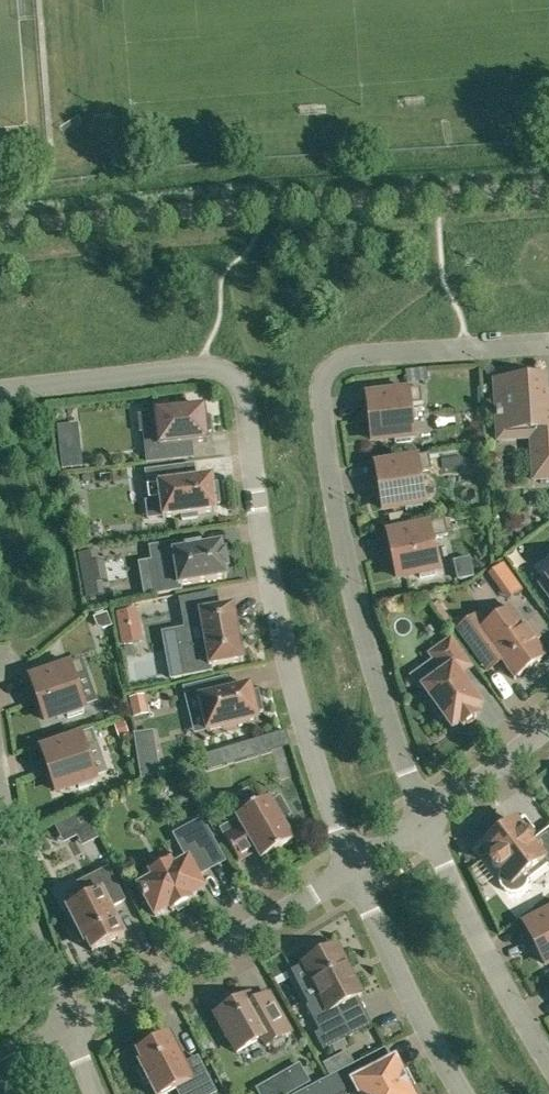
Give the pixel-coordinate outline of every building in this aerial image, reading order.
[(546,393),(545,380),(533,381),(532,377),(519,377),(517,377),(517,380),(494,381),(498,440),(531,438),(534,480),(548,479),(548,393),(546,393)] [(408,389),(369,394),(367,394),(372,440),(394,438),(395,442),(412,440),(411,436),(414,435),(410,405),(422,404),(421,388),(408,389)] [(157,432),(143,433),(147,463),(173,461),(171,445),(208,442),(207,432),(211,432),(210,416),(205,417),(204,408),(187,410),(186,405),(170,407),(171,411),(155,413),(157,432)] [(482,434),(474,434),(475,445),(484,444),(482,434)] [(82,453),(61,456),(62,470),(83,468),(82,453)] [(417,457),(378,463),(375,463),(383,509),(405,505),(406,510),(422,507),(422,503),(424,502),(420,472),(432,470),(429,455),(417,457)] [(161,500),(163,518),(182,515),(182,520),(198,518),(197,513),(216,511),(215,504),(220,504),(217,483),(213,484),(212,477),(188,481),(187,480),(185,480),(186,481),(178,482),(176,482),(173,482),(171,468),(145,471),(149,501),(161,500)] [(389,517),(392,531),(406,528),(403,514),(389,517)] [(387,532),(392,556),(397,577),(419,573),(420,577),(436,574),(435,569),(438,569),(432,539),(448,536),(445,520),(387,532)] [(200,547),(200,545),(186,547),(187,550),(178,551),(176,542),(149,547),(151,561),(154,560),(160,595),(180,591),(179,585),(227,577),(226,569),(228,569),(225,552),(223,552),(221,544),(200,547)] [(78,555),(86,599),(104,596),(102,583),(107,582),(103,561),(98,562),(96,552),(78,555)] [(488,574),(496,585),(512,574),(504,562),(488,574)] [(540,584),(548,596),(548,577),(540,584)] [(179,600),(185,630),(202,627),(205,643),(181,648),(186,676),(212,671),(211,667),(241,661),(243,661),(243,659),(239,640),(239,638),(237,629),(237,627),(233,608),(234,608),(233,606),(231,606),(231,607),(215,610),(211,594),(179,600)] [(486,670),(487,669),(500,659),(514,679),(546,656),(535,641),(540,638),(531,625),(526,628),(512,608),(486,626),(478,615),(457,630),(486,670)] [(141,641),(135,611),(118,614),(124,644),(141,641)] [(107,612),(94,617),(97,627),(103,630),(112,626),(107,612)] [(456,672),(469,662),(451,638),(429,654),(438,666),(432,670),(438,678),(423,688),(434,703),(430,705),(440,720),(444,717),(452,729),(460,723),(463,727),(476,717),(474,714),(482,708),(456,672)] [(70,663),(32,676),(30,676),(45,720),(66,713),(68,717),(83,712),(82,707),(84,706),(75,678),(86,674),(81,659),(70,663)] [(218,694),(214,681),(184,688),(185,689),(189,688),(192,701),(188,702),(188,703),(200,700),(207,732),(258,719),(257,713),(263,712),(258,691),(252,692),(250,686),(218,694)] [(131,701),(136,721),(151,717),(146,698),(131,701)] [(125,723),(115,726),(119,740),(130,737),(125,723)] [(81,734),(43,746),(41,747),(56,791),(77,783),(79,788),(95,783),(93,778),(96,777),(86,749),(97,745),(92,730),(81,734)] [(153,732),(133,735),(141,781),(160,772),(153,732)] [(268,736),(221,750),(226,765),(272,751),(268,736)] [(186,789),(175,797),(179,803),(190,795),(186,789)] [(242,827),(225,837),(239,861),(251,854),(249,851),(254,848),(262,861),(293,842),(280,820),(290,815),(280,798),(270,803),(268,800),(237,818),(242,827)] [(202,819),(187,827),(203,858),(219,850),(202,819)] [(521,830),(515,834),(509,827),(498,835),(498,836),(495,836),(492,838),(489,840),(487,843),(486,845),(485,845),(485,846),(483,848),(492,860),(492,861),(492,864),(493,867),(496,869),(500,870),(500,871),(501,871),(499,876),(499,882),(501,888),(506,891),(511,893),(517,893),(523,890),(526,886),(528,881),(529,880),(547,866),(548,868),(548,829),(532,842),(532,841),(531,839),(529,837),(527,837),(521,830)] [(172,911),(187,903),(191,901),(189,897),(204,889),(197,877),(205,872),(198,859),(190,864),(188,860),(173,869),(170,863),(151,873),(154,879),(139,887),(143,894),(141,895),(144,900),(145,899),(155,916),(170,908),(172,911)] [(92,952),(111,943),(124,936),(110,907),(124,901),(108,869),(78,884),(86,899),(67,909),(77,929),(73,931),(79,943),(83,941),(85,944),(87,942),(92,952)] [(534,945),(544,964),(548,962),(548,909),(523,923),(534,945)] [(323,1051),(353,1035),(338,1007),(362,995),(336,946),(328,951),(323,949),(314,954),(312,959),(303,964),(322,999),(307,1007),(320,1032),(315,1035),(323,1051)] [(237,1053),(252,1045),(262,1039),(267,1047),(291,1033),(269,995),(254,1003),(249,996),(233,1005),(228,1005),(220,1009),(217,1014),(215,1015),(237,1053)] [(156,1043),(138,1053),(142,1062),(140,1064),(141,1067),(137,1069),(143,1081),(147,1079),(155,1093),(166,1093),(176,1089),(179,1093),(189,1093),(211,1083),(198,1058),(184,1065),(170,1037),(156,1043)] [(402,1074),(395,1060),(384,1066),(377,1052),(298,1093),(340,1093),(343,1093),(341,1089),(358,1081),(365,1093),(413,1093),(402,1074)] [(348,1052),(323,1064),(329,1076),(354,1064),(348,1052)] [(256,1089),(258,1093),(291,1093),(310,1083),(299,1064),(256,1089)]
